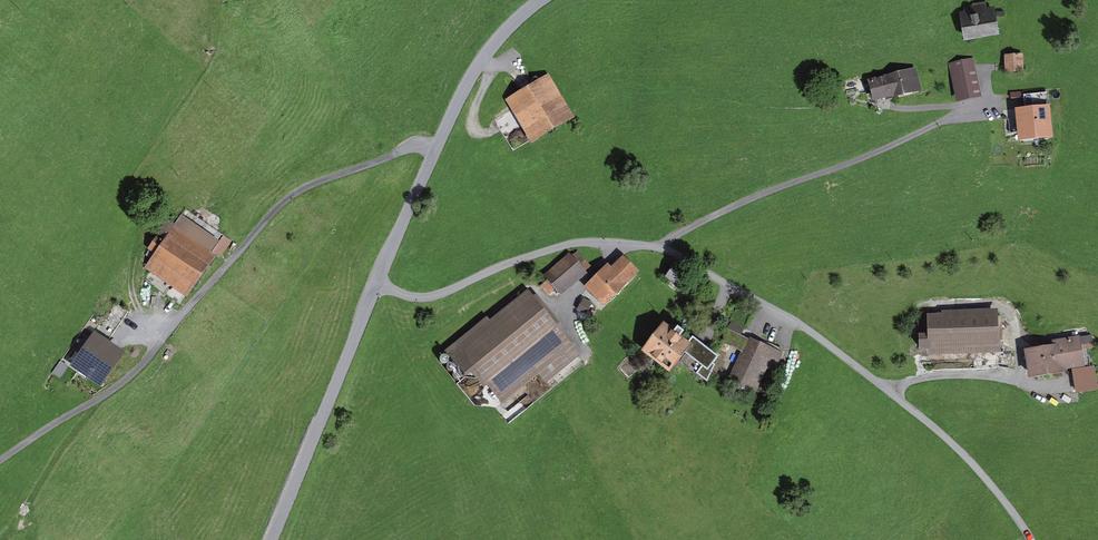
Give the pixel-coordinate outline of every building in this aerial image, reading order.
[(1002,1),(966,9),(971,34),(1007,26),(1002,1)] [(1027,49),(1009,51),(1011,71),(1030,68),(1027,49)] [(982,53),(955,60),(965,97),(993,90),(982,53)] [(555,71),(513,97),(541,143),(584,116),(555,71)] [(917,91),(913,72),(892,77),(897,96),(917,91)] [(897,96),(892,77),(871,83),(876,101),(897,96)] [(1057,103),(1025,107),(1029,137),(1061,133),(1057,103)] [(231,246),(184,213),(150,262),(197,295),(231,246)] [(576,246),(547,269),(566,293),(595,270),(576,246)] [(619,265),(614,260),(590,284),(612,306),(649,270),(632,253),(619,265)] [(698,271),(681,259),(671,274),(689,285),(698,271)] [(538,284),(454,348),(477,378),(488,369),(510,398),(545,371),(553,381),(591,353),(538,284)] [(1004,305),(933,309),(935,352),(1007,348),(1004,305)] [(722,339),(745,349),(732,378),(760,390),(771,365),(783,370),(792,351),(730,322),(722,339)] [(688,346),(666,327),(645,352),(669,373),(687,353),(706,370),(715,359),(693,340),(688,346)] [(1090,328),(1030,336),(1035,374),(1095,366),(1090,328)] [(95,336),(74,365),(100,383),(121,354),(95,336)]
